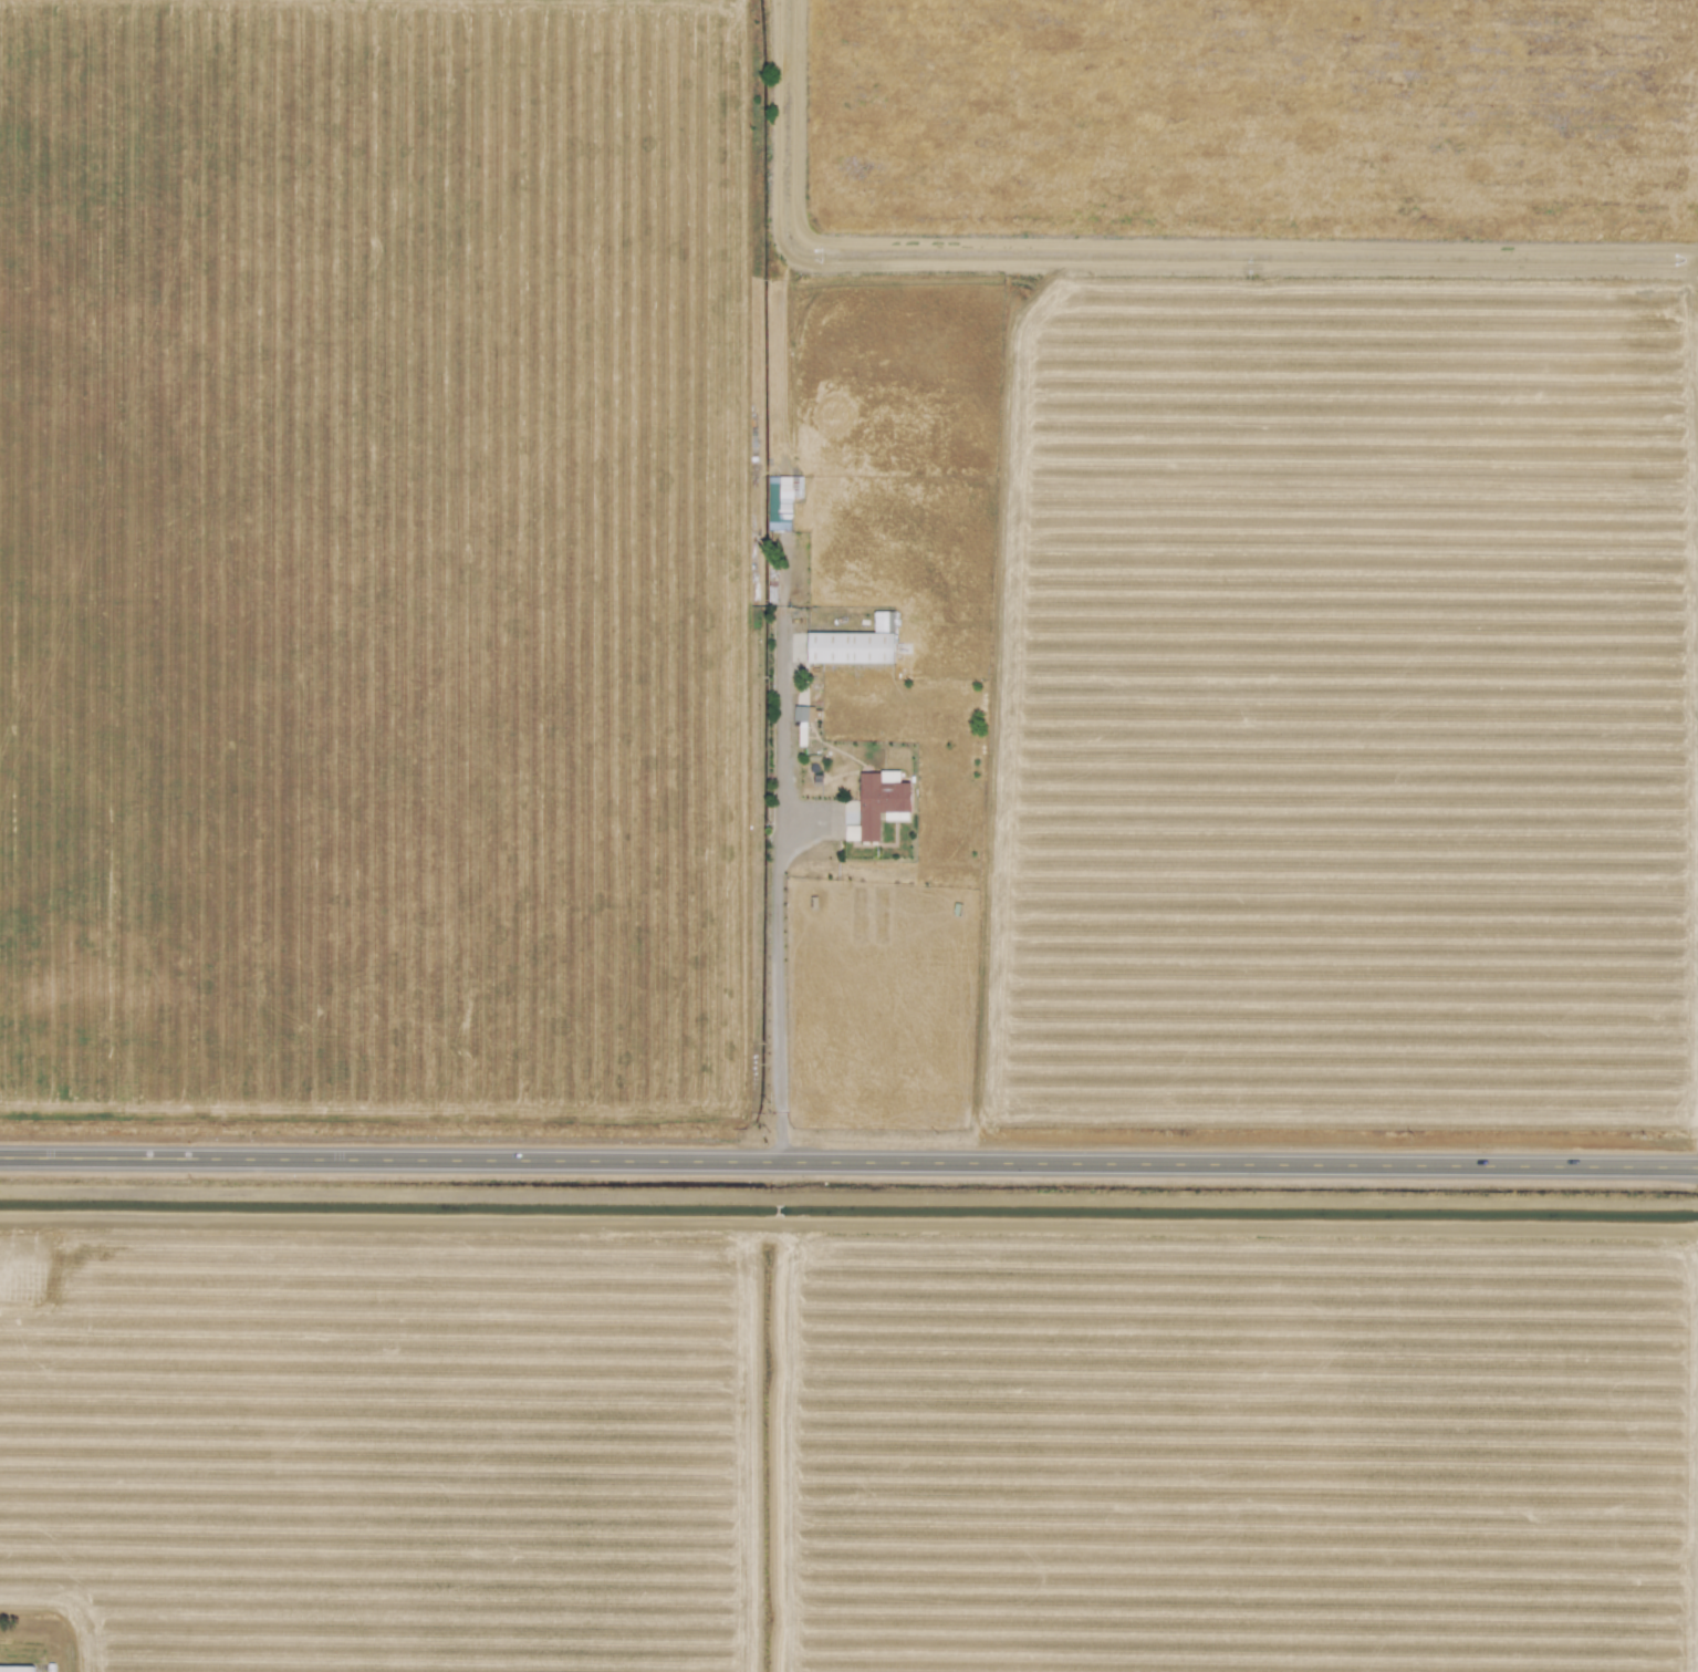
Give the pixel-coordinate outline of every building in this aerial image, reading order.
[(803,477),(767,477),(768,531),(791,531),(791,499),(803,499),(803,477)] [(893,664),(893,612),(873,612),(873,633),(806,633),(806,663),(893,664)] [(807,707),(793,706),(793,722),(806,723),(807,707)] [(878,842),(879,812),(910,813),(910,782),(886,781),(886,773),(859,773),(858,842),(878,842)]
